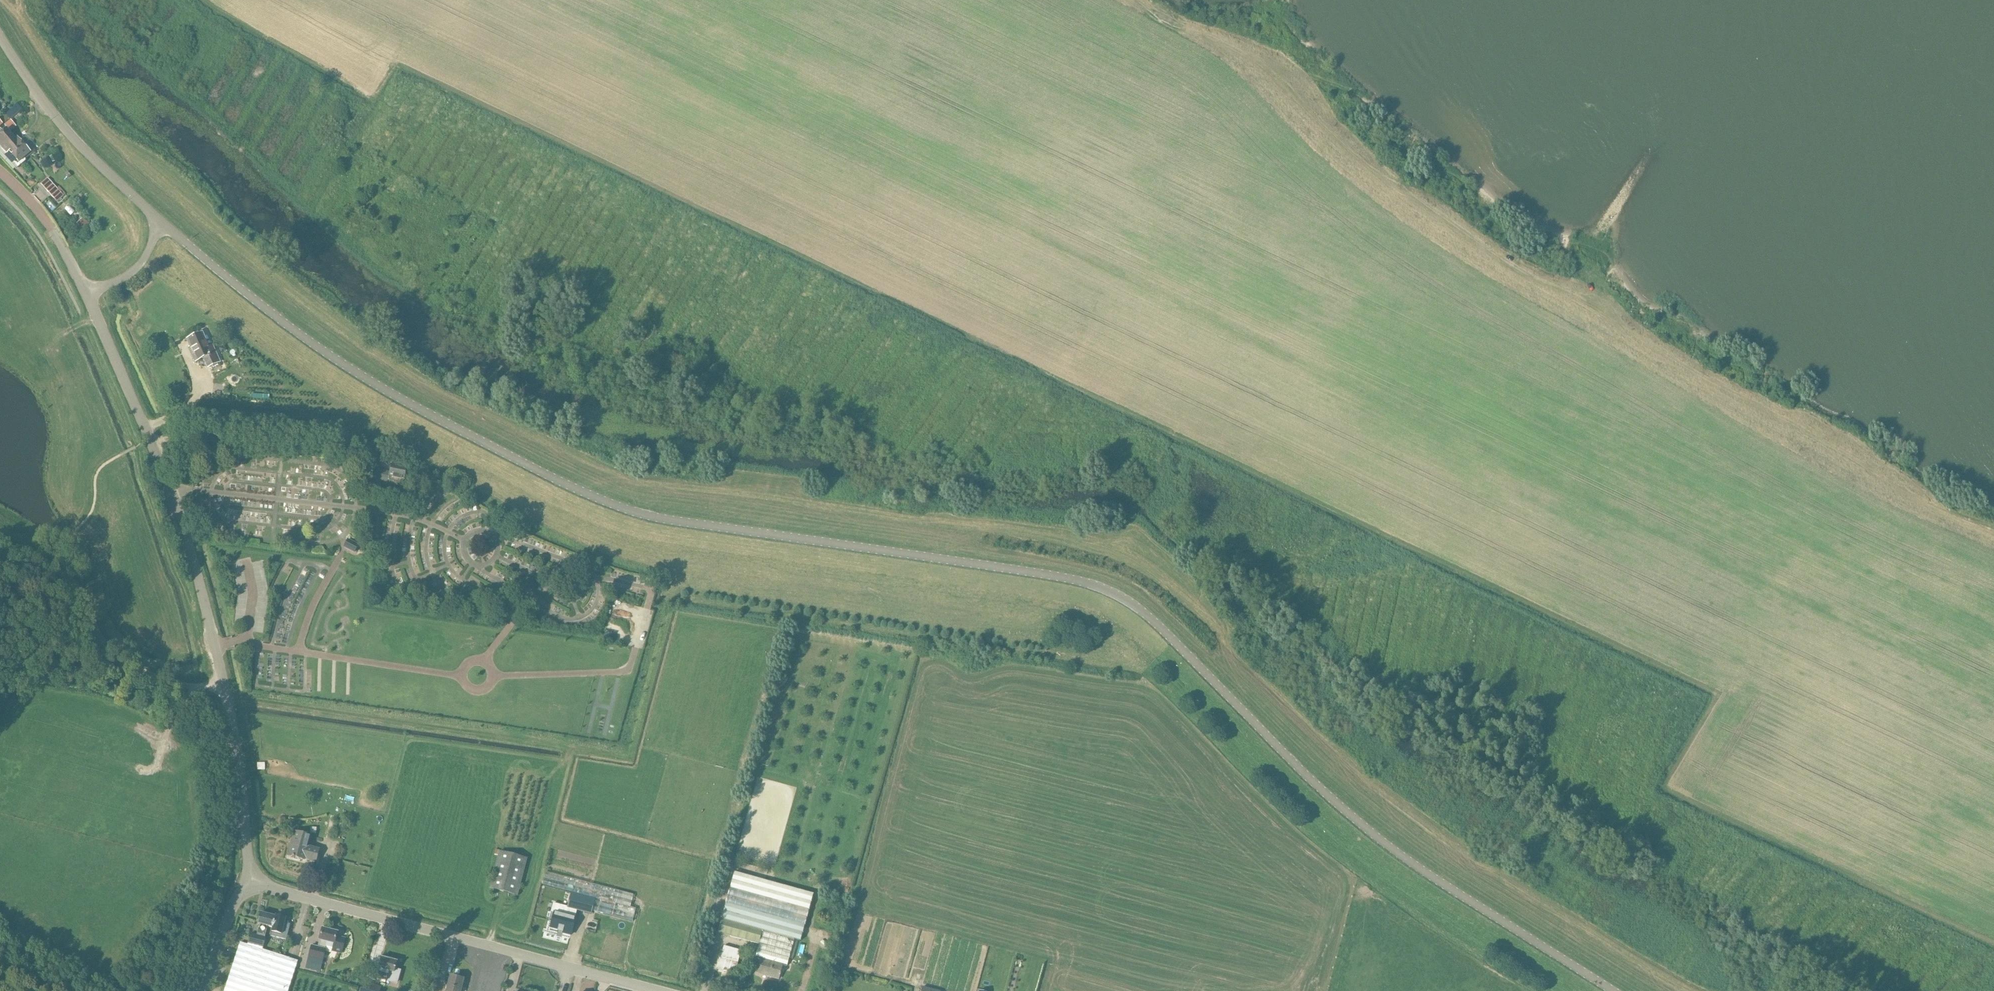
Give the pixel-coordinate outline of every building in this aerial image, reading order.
[(19,163),(31,152),(17,138),(16,140),(7,130),(0,137),(0,147),(7,155),(9,153),(19,163)] [(42,184),(47,190),(53,184),(48,178),(42,184)] [(59,190),(52,196),(57,202),(64,196),(59,190)] [(202,333),(188,340),(193,352),(192,353),(196,362),(205,357),(210,366),(219,362),(218,358),(211,344),(207,346),(202,333)] [(366,481),(368,499),(382,497),(380,481),(388,482),(393,483),(393,484),(400,486),(402,480),(404,480),(407,467),(392,463),(390,472),(380,469),(379,468),(365,470),(365,474),(363,474),(364,482),(366,481)] [(354,552),(359,544),(348,538),(343,547),(354,552)] [(305,858),(316,861),(319,850),(308,847),(310,837),(296,833),(293,846),(292,845),(289,856),(305,860),(305,858)] [(527,858),(499,851),(490,888),(518,896),(527,858)] [(546,872),(543,885),(572,892),(595,899),(592,911),(596,912),(633,921),(636,909),(630,908),(633,895),(546,872)] [(734,873),(718,933),(759,944),(757,950),(789,959),(794,940),(801,942),(814,895),(734,873)] [(554,912),(550,927),(558,929),(557,932),(563,933),(571,935),(576,918),(575,918),(577,910),(591,914),(592,911),(595,899),(572,892),(568,907),(560,905),(557,913),(554,912)] [(298,961),(263,949),(266,938),(265,937),(268,926),(273,927),(271,935),(287,939),(291,924),(285,922),(286,918),(276,915),(276,917),(275,917),(275,915),(271,914),(271,916),(261,913),(258,924),(259,924),(257,935),(250,934),(248,945),(240,942),(224,990),(288,990),(298,961)] [(305,968),(320,972),(326,947),(333,948),(333,951),(342,953),(345,939),(336,937),(337,932),(323,929),(320,940),(319,940),(318,946),(311,945),(305,968)] [(741,950),(723,945),(717,968),(735,973),(741,950)] [(761,959),(757,974),(778,979),(782,965),(787,967),(789,959),(757,950),(755,958),(761,959)] [(392,958),(391,960),(382,958),(379,969),(381,969),(378,979),(397,984),(400,971),(395,969),(397,962),(396,962),(397,960),(392,958)] [(462,977),(458,976),(458,978),(451,976),(447,990),(460,990),(463,980),(462,979),(462,977)] [(363,981),(360,990),(380,990),(382,987),(363,981)]
